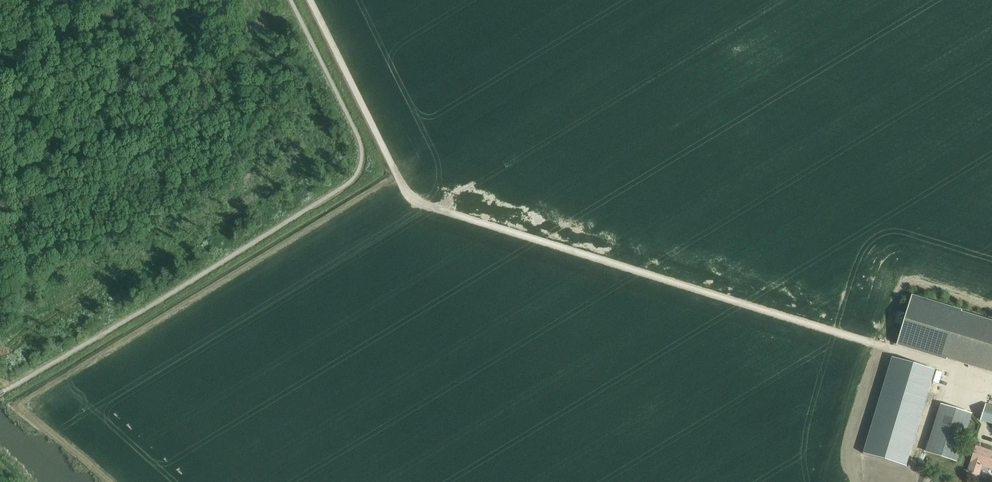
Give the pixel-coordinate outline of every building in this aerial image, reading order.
[(937,357),(991,373),(991,321),(913,297),(899,345),(937,357)] [(893,358),(863,454),(906,467),(936,371),(893,358)] [(987,404),(981,420),(991,424),(991,406),(987,404)] [(956,461),(971,416),(940,406),(926,452),(956,461)] [(976,447),(969,471),(979,474),(982,466),(991,469),(991,452),(976,447)]
